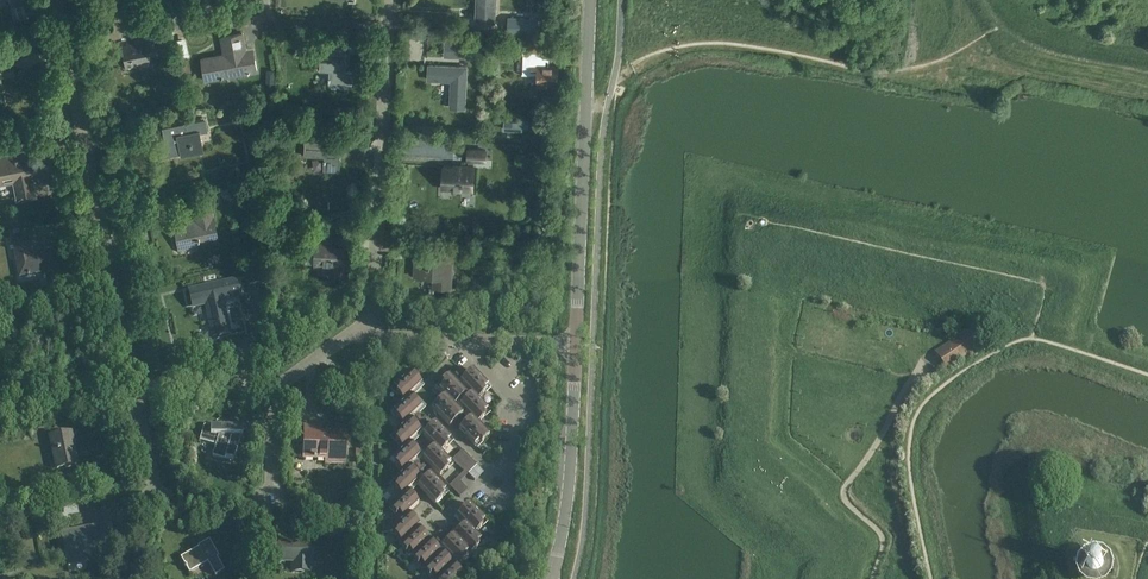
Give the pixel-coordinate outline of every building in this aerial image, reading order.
[(476,17),(494,18),(495,0),(477,0),(476,17)] [(147,51),(155,49),(152,33),(136,34),(135,43),(129,44),(128,40),(119,41),(124,69),(141,66),(140,61),(148,59),(147,51)] [(210,79),(257,70),(255,59),(248,61),(242,33),(221,37),(224,54),(201,58),(204,69),(208,68),(210,79)] [(477,54),(477,43),(447,41),(446,55),(466,56),(466,53),(477,54)] [(351,87),(352,71),(346,71),(347,53),(345,53),(346,42),(331,42),(330,53),(321,52),(319,71),(329,71),(329,85),(351,87)] [(537,74),(537,86),(548,86),(548,81),(558,82),(559,66),(549,66),(550,52),(524,51),(523,73),(537,74)] [(465,98),(467,67),(438,66),(437,80),(452,81),(451,97),(465,98)] [(157,145),(160,157),(180,153),(180,155),(193,153),(191,144),(201,142),(199,132),(207,131),(205,119),(161,127),(164,138),(168,137),(169,143),(157,145)] [(523,121),(504,120),(504,129),(523,130),(523,121)] [(346,147),(346,138),(305,136),(304,155),(324,156),(323,170),(340,171),(341,147),(346,147)] [(444,166),(443,184),(454,185),(453,191),(463,192),(463,189),(473,190),(474,166),(479,166),(480,160),(485,160),(486,150),(468,149),(468,159),(469,159),(469,165),(463,165),(463,167),(444,166)] [(36,195),(26,150),(0,155),(0,183),(13,180),(17,199),(36,195)] [(210,204),(193,207),(192,208),(194,219),(173,224),(178,247),(198,243),(197,238),(198,238),(198,236),(216,232),(210,204)] [(13,246),(19,277),(45,272),(47,285),(59,283),(54,251),(29,256),(27,244),(30,244),(28,234),(11,237),(13,246)] [(341,278),(343,248),(328,247),(328,240),(310,238),(310,247),(316,248),(315,265),(331,266),(330,278),(341,278)] [(434,287),(438,288),(450,288),(452,259),(456,259),(456,251),(441,250),(441,258),(416,256),(415,276),(435,277),(434,287)] [(235,280),(188,290),(191,304),(204,301),(212,337),(229,334),(221,298),(238,294),(235,280)] [(980,347),(968,329),(934,352),(946,370),(980,347)] [(472,370),(460,382),(471,393),(478,400),(490,389),(472,370)] [(391,389),(402,401),(409,395),(410,396),(422,384),(409,371),(391,389)] [(449,376),(438,386),(436,388),(444,396),(445,396),(454,405),(466,394),(457,385),(449,376)] [(459,405),(471,418),(478,424),(490,412),(478,400),(471,393),(459,405)] [(390,413),(402,424),(408,418),(410,419),(422,408),(410,396),(409,395),(402,401),(390,413)] [(463,414),(454,405),(445,396),(444,396),(432,408),(450,426),(463,414)] [(421,431),(410,419),(408,418),(402,424),(390,436),(402,449),(408,442),(409,443),(421,431)] [(489,436),(478,424),(471,418),(459,429),(477,448),(489,436)] [(423,435),(434,447),(435,446),(441,452),(453,441),(435,423),(423,435)] [(242,436),(242,426),(210,425),(210,426),(203,426),(199,440),(215,445),(211,456),(223,460),(225,456),(233,458),(240,436),(242,436)] [(345,464),(345,434),(335,434),(335,438),(321,438),(321,427),(304,427),(303,458),(326,459),(326,464),(345,464)] [(57,469),(77,465),(70,433),(50,437),(57,469)] [(390,460),(402,472),(408,467),(420,455),(409,443),(408,442),(402,449),(390,460)] [(452,464),(441,452),(435,446),(434,447),(422,459),(440,477),(452,464)] [(475,481),(483,473),(462,451),(453,460),(464,472),(449,486),(460,497),(467,490),(460,482),(468,474),(475,481)] [(420,479),(408,467),(402,472),(389,484),(401,496),(406,491),(407,491),(420,479)] [(435,504),(438,501),(447,492),(430,474),(417,486),(435,504)] [(388,509),(400,520),(407,513),(408,514),(418,504),(407,491),(406,491),(401,496),(388,509)] [(475,534),(487,522),(469,504),(457,516),(465,524),(475,534)] [(59,524),(71,522),(69,513),(57,516),(59,524)] [(389,531),(401,543),(416,528),(417,528),(420,526),(408,514),(407,513),(400,520),(389,531)] [(465,524),(453,536),(471,554),(483,542),(475,534),(465,524)] [(67,564),(111,556),(105,526),(61,534),(67,564)] [(398,546),(410,558),(428,540),(417,528),(416,528),(401,543),(398,546)] [(453,536),(441,548),(458,566),(471,554),(453,536)] [(214,576),(224,571),(216,558),(218,557),(209,540),(202,544),(203,545),(180,558),(189,573),(207,563),(214,576)] [(410,558),(422,570),(440,552),(428,540),(410,558)] [(312,563),(312,544),(274,544),(274,562),(291,562),(291,573),(311,573),(311,563),(312,563)] [(430,578),(437,578),(452,564),(440,552),(422,570),(430,578)] [(1106,577),(1107,576),(1108,575),(1109,574),(1110,573),(1111,572),(1112,571),(1112,570),(1112,568),(1112,567),(1112,565),(1112,564),(1111,563),(1110,562),(1110,561),(1109,560),(1108,559),(1106,558),(1105,557),(1104,557),(1102,557),(1101,557),(1100,557),(1098,557),(1097,558),(1096,559),(1095,559),(1094,560),(1093,561),(1092,563),(1092,564),(1091,565),(1091,567),(1091,568),(1091,569),(1091,571),(1092,572),(1093,573),(1094,574),(1094,575),(1096,576),(1097,577),(1098,577),(1099,578),(1101,578),(1102,578),(1104,578),(1105,577),(1106,577)] [(452,564),(437,578),(461,578),(464,577),(452,564)]
